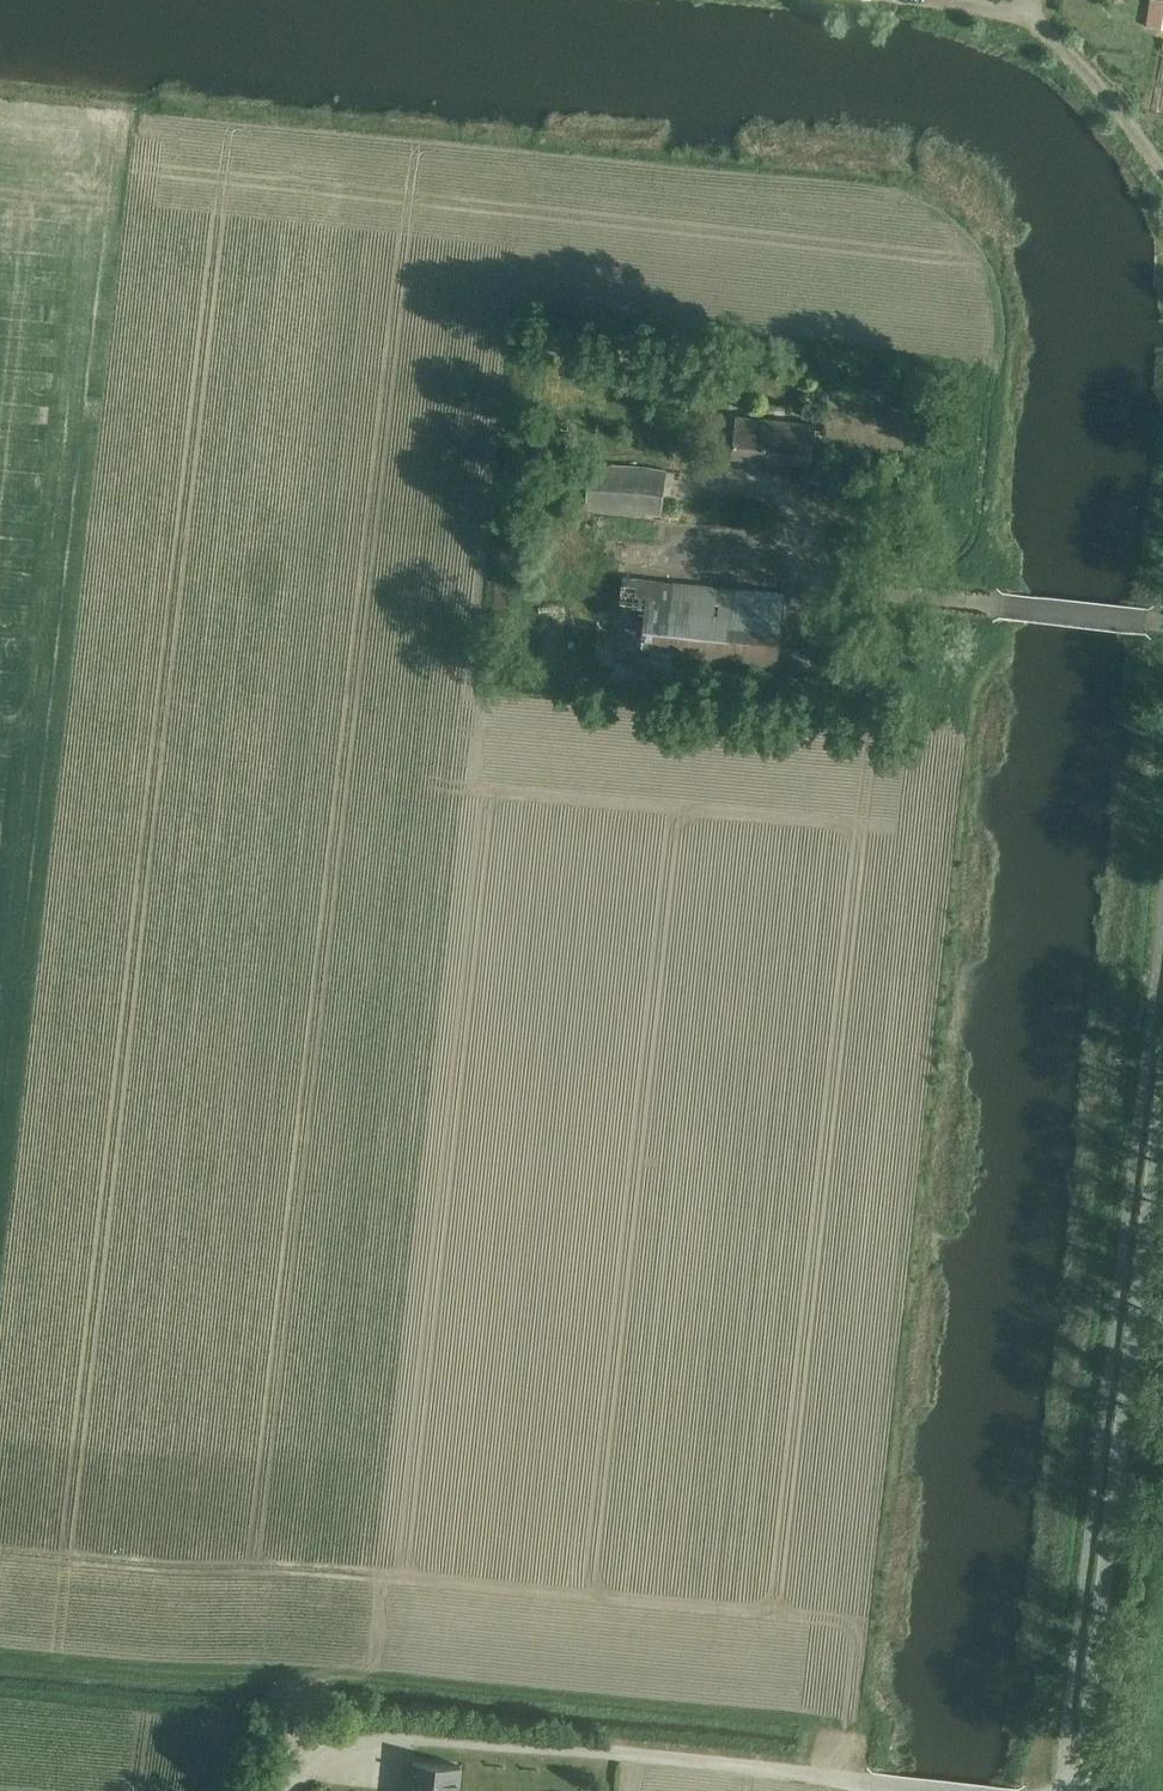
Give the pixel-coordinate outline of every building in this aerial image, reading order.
[(738,359),(751,361),(751,351),(739,349),(738,359)] [(810,464),(814,425),(738,417),(733,455),(810,464)] [(663,515),(668,471),(592,463),(588,507),(663,515)] [(777,681),(787,594),(622,576),(613,664),(777,681)] [(410,1790),(457,1790),(460,1765),(413,1761),(410,1790)]
